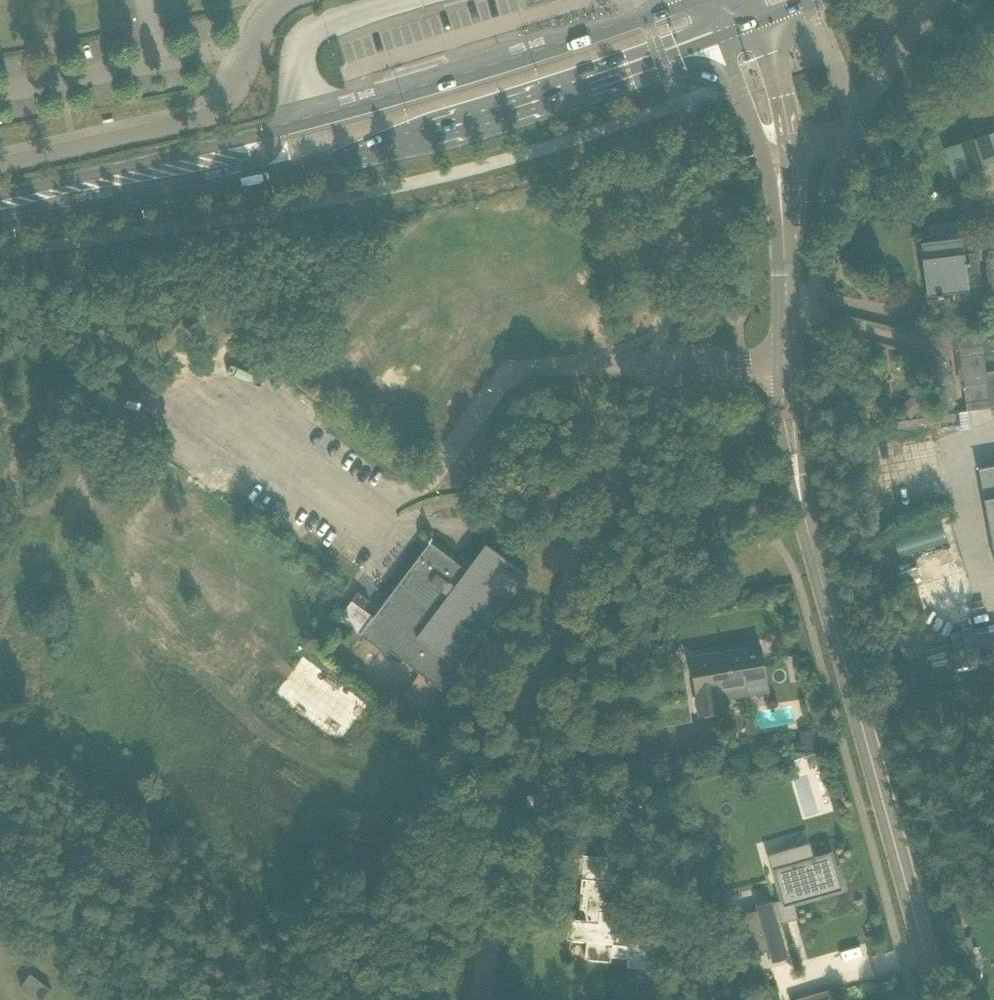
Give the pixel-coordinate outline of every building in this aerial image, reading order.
[(993,162),(993,132),(971,140),(971,137),(943,149),(954,179),(983,166),(983,165),(993,162)] [(981,283),(978,252),(965,254),(962,237),(922,242),(927,294),(947,292),(969,289),(968,285),(981,283)] [(984,355),(993,354),(993,329),(957,334),(959,349),(967,410),(993,407),(993,371),(986,371),(984,355)] [(910,397),(901,405),(911,416),(920,409),(910,397)] [(978,468),(993,552),(993,466),(978,468)] [(947,518),(897,524),(900,549),(950,544),(947,518)] [(442,689),(528,574),(486,543),(467,569),(430,542),(374,617),(364,609),(370,601),(358,592),(339,617),(387,654),(390,650),(442,689)] [(766,679),(760,647),(691,659),(701,713),(721,710),(717,687),(766,679)] [(346,739),(370,705),(303,659),(279,693),(346,739)] [(811,729),(799,731),(802,749),(814,747),(811,729)] [(817,751),(805,754),(809,766),(821,762),(817,751)] [(702,766),(704,773),(725,767),(722,760),(702,766)] [(773,901),(778,919),(796,914),(792,902),(802,899),(803,901),(824,895),(823,893),(842,887),(832,851),(813,856),(810,844),(788,851),(791,863),(773,868),(778,887),(781,898),(782,898),(773,901)] [(630,934),(614,933),(619,882),(615,881),(615,876),(632,878),(633,859),(571,853),(570,872),(584,873),(584,878),(582,878),(580,894),(584,894),(582,918),(581,918),(581,919),(569,918),(567,939),(587,941),(585,958),(611,960),(613,943),(629,945),(627,966),(653,969),(656,931),(630,929),(630,934)] [(773,901),(772,900),(755,904),(757,910),(737,915),(756,953),(768,949),(770,953),(786,948),(778,919),(773,901)] [(21,986),(38,999),(43,999),(52,989),(31,973),(21,986)]
